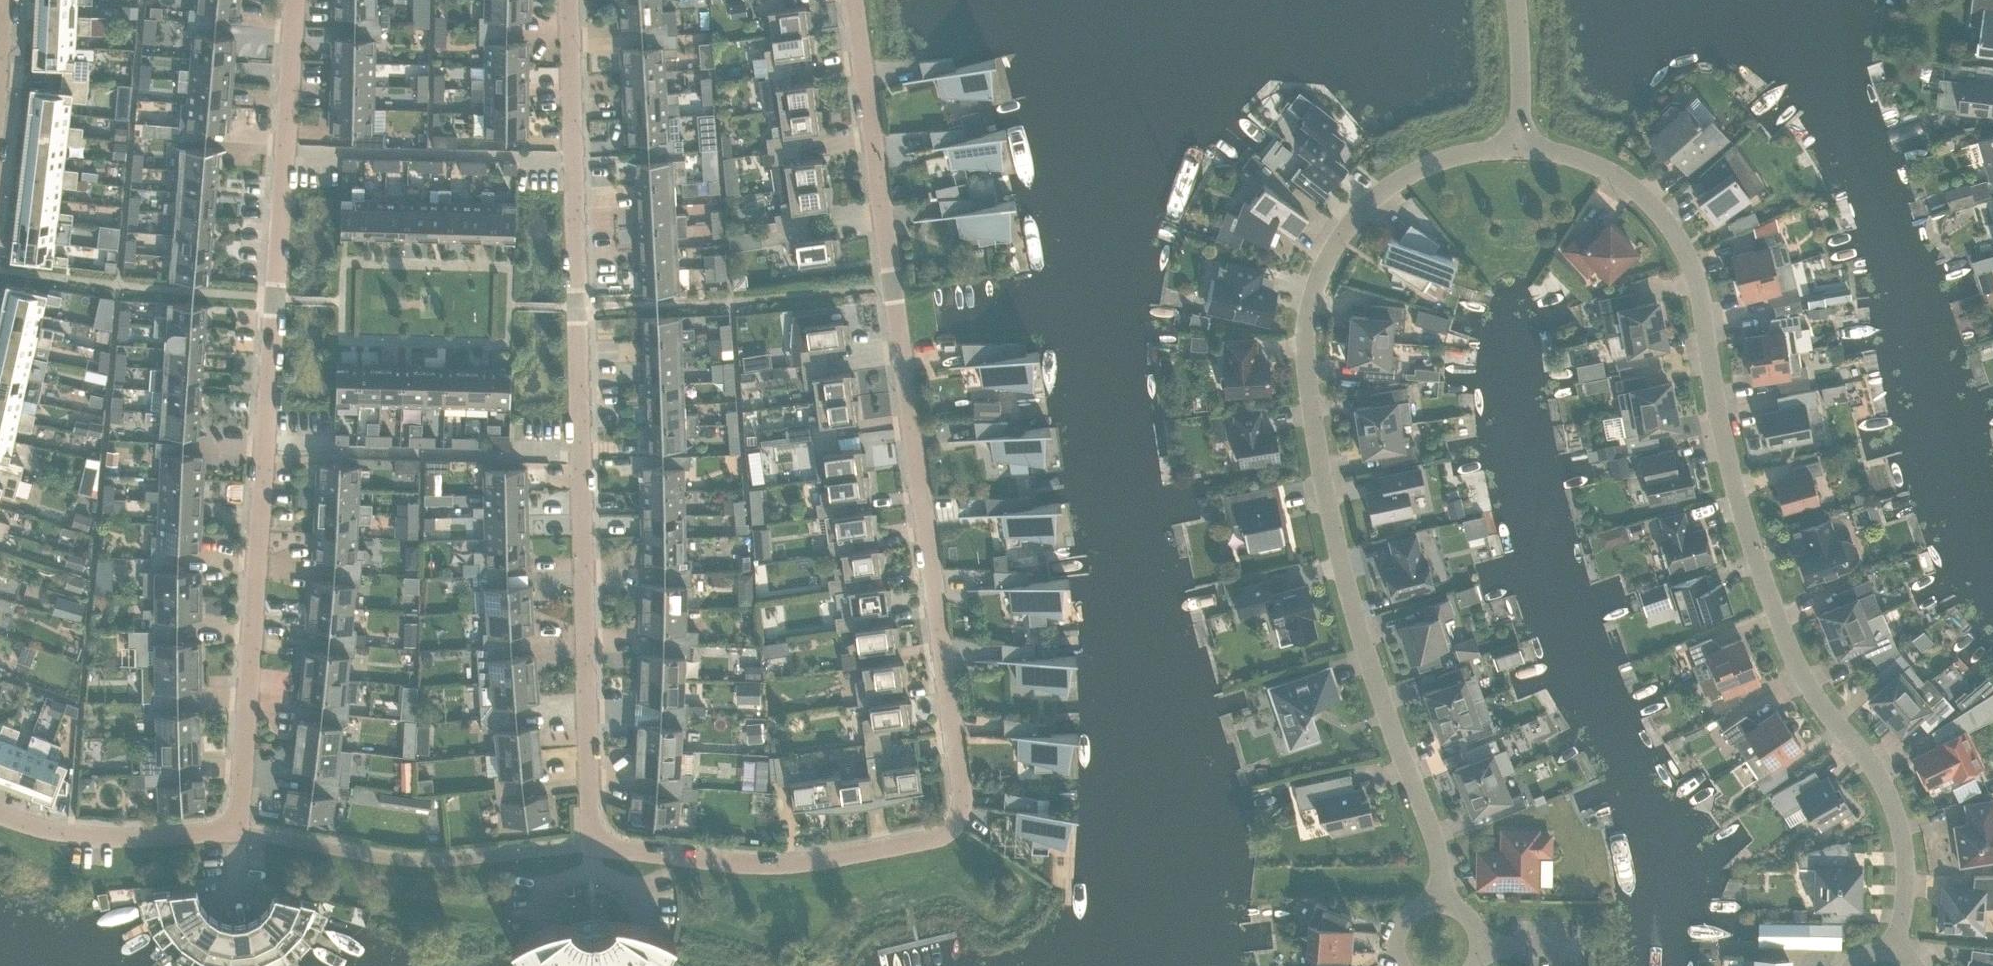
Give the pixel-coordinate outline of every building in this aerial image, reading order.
[(238,0),(196,0),(196,8),(189,8),(188,21),(215,24),(216,12),(236,14),(238,0)] [(375,0),(334,0),(334,14),(354,14),(354,26),(374,27),(381,27),(389,27),(389,13),(389,4),(375,2),(375,0)] [(430,0),(414,0),(414,11),(430,11),(430,0)] [(528,0),(484,0),(484,16),(479,16),(478,29),(506,30),(506,18),(528,18),(528,0)] [(676,33),(675,8),(660,9),(659,0),(636,0),(618,1),(620,25),(640,23),(641,35),(668,34),(668,33),(676,33)] [(809,30),(809,29),(807,29),(807,27),(810,27),(810,9),(805,9),(804,7),(805,6),(805,5),(785,8),(783,0),(757,0),(758,12),(767,11),(767,12),(768,12),(771,35),(809,30)] [(1971,21),(1982,25),(1980,50),(1992,52),(1992,0),(1974,0),(1971,21)] [(76,15),(77,3),(39,1),(38,22),(106,26),(106,16),(76,15)] [(744,1),(728,3),(730,17),(746,15),(744,1)] [(150,6),(149,18),(156,18),(161,18),(162,7),(150,6)] [(433,29),(446,29),(446,15),(433,15),(433,29)] [(143,17),(143,25),(155,26),(156,18),(149,18),(143,17)] [(214,36),(215,24),(188,21),(186,35),(193,35),(191,57),(232,61),(234,37),(214,36)] [(105,34),(106,26),(38,22),(38,43),(37,44),(75,46),(75,33),(105,34)] [(381,40),(381,27),(374,27),(354,26),(353,38),(333,38),(333,62),(374,62),(374,40),(381,40)] [(446,46),(446,29),(433,29),(433,46),(446,46)] [(506,42),(506,30),(478,29),(478,43),(485,43),(485,65),(526,66),(526,42),(506,42)] [(792,71),(792,70),(792,57),(809,54),(810,55),(811,55),(810,51),(813,51),(813,33),(808,33),(807,30),(809,30),(771,35),(773,47),(764,50),(767,74),(792,71)] [(623,72),(664,70),(663,57),(677,57),(676,33),(668,33),(668,34),(641,35),(641,47),(621,49),(623,72)] [(37,44),(38,43),(33,43),(32,66),(62,68),(61,78),(88,81),(89,59),(74,58),(75,46),(37,44)] [(191,57),(190,69),(179,68),(178,79),(189,80),(230,84),(232,61),(191,57)] [(955,69),(952,57),(919,60),(923,77),(895,84),(896,85),(936,75),(942,95),(992,91),(989,61),(995,60),(995,59),(955,69)] [(373,85),(374,62),(333,62),(332,84),(373,85)] [(139,76),(150,77),(151,63),(139,63),(139,76)] [(1953,63),(1951,78),(1941,76),(1938,104),(1960,107),(1959,111),(1992,115),(1992,67),(1953,63)] [(526,88),(526,66),(485,65),(485,78),(471,77),(471,89),(485,89),(485,88),(526,88)] [(665,93),(665,92),(664,70),(623,72),(624,95),(665,93)] [(779,110),(779,111),(817,106),(816,105),(815,105),(815,104),(818,104),(818,85),(812,86),(812,83),(813,83),(813,82),(793,84),(789,72),(793,71),(793,70),(792,70),(792,71),(767,74),(764,74),(765,78),(759,79),(763,108),(767,112),(779,110)] [(417,87),(427,87),(427,74),(417,73),(417,75),(417,87)] [(433,87),(444,88),(444,75),(434,74),(433,87)] [(409,76),(409,86),(417,87),(417,75),(409,75),(409,76)] [(149,90),(150,77),(139,76),(138,89),(149,90)] [(701,90),(711,90),(710,77),(700,78),(701,90)] [(86,102),(88,81),(61,78),(60,89),(30,86),(27,109),(32,109),(32,108),(69,113),(71,100),(86,102)] [(188,90),(187,102),(180,101),(180,102),(187,103),(228,106),(230,84),(189,80),(178,79),(177,89),(188,90)] [(373,108),(373,85),(332,84),(332,107),(373,108)] [(427,100),(427,87),(417,87),(417,100),(427,100)] [(443,101),(444,88),(433,87),(433,100),(443,101)] [(526,111),(526,88),(485,88),(485,89),(485,111),(526,111)] [(711,90),(701,90),(702,103),(712,103),(711,90)] [(625,118),(666,115),(666,103),(678,102),(678,91),(665,92),(665,93),(624,95),(625,118)] [(116,101),(114,117),(128,118),(130,102),(116,101)] [(226,130),(228,106),(180,102),(179,125),(178,138),(204,140),(205,140),(206,128),(226,130)] [(1701,128),(1696,123),(1699,120),(1686,105),(1678,102),(1670,102),(1662,110),(1654,128),(1655,128),(1657,130),(1648,138),(1662,153),(1666,149),(1687,173),(1727,138),(1711,120),(1701,128)] [(1299,166),(1290,177),(1309,192),(1317,182),(1326,189),(1345,165),(1333,155),(1343,141),(1328,130),(1336,121),(1315,105),(1301,122),(1311,130),(1298,147),(1312,158),(1303,169),(1299,166)] [(773,136),(766,137),(768,152),(773,151),(800,147),(800,133),(817,131),(819,131),(818,128),(821,128),(821,109),(815,109),(815,107),(817,107),(817,106),(779,111),(781,124),(771,126),(773,136)] [(372,132),(373,108),(332,107),(331,131),(353,131),(372,132)] [(68,125),(69,113),(32,108),(32,109),(30,130),(82,136),(83,127),(68,125)] [(432,123),(441,123),(441,111),(432,112),(432,123)] [(526,135),(526,111),(485,111),(485,135),(526,135)] [(713,113),(696,115),(698,141),(715,140),(715,136),(713,113)] [(647,140),(648,152),(674,151),(682,150),(681,138),(674,139),(674,137),(668,137),(666,115),(625,118),(627,141),(647,140)] [(1976,117),(1975,127),(1978,127),(1986,125),(1987,118),(1976,117)] [(135,122),(134,134),(146,135),(147,123),(135,122)] [(980,122),(963,127),(965,136),(983,131),(980,122)] [(115,127),(114,139),(125,140),(127,127),(115,126),(115,127)] [(965,139),(962,127),(929,130),(933,146),(905,153),(906,154),(946,145),(951,165),(1001,161),(1000,132),(1005,131),(1005,129),(965,139)] [(81,145),(82,136),(30,130),(27,151),(64,156),(66,143),(81,145)] [(372,132),(353,131),(353,146),(385,146),(385,132),(372,132)] [(426,147),(427,135),(403,134),(402,146),(426,147)] [(457,147),(457,135),(433,135),(433,147),(457,147)] [(1946,188),(1951,207),(1975,200),(1975,199),(1991,194),(1990,192),(1992,191),(1992,136),(1970,142),(1971,143),(1980,140),(1991,178),(1987,179),(1971,184),(1970,181),(1946,188)] [(1285,161),(1292,151),(1276,138),(1260,158),(1273,168),(1281,158),(1285,161)] [(125,160),(127,141),(113,140),(112,158),(125,160)] [(205,149),(205,140),(204,140),(203,149),(173,146),(173,148),(180,148),(178,169),(216,172),(218,151),(226,152),(226,151),(205,149)] [(731,143),(721,144),(722,155),(732,155),(731,143)] [(1706,190),(1696,197),(1714,221),(1748,197),(1746,194),(1759,185),(1745,165),(1748,162),(1734,143),(1697,176),(1706,190)] [(787,188),(824,184),(824,183),(825,183),(825,182),(823,182),(823,180),(826,180),(826,162),(821,162),(820,159),(822,159),(821,158),(801,161),(798,148),(773,151),(768,152),(760,153),(762,166),(769,165),(772,189),(787,188)] [(77,179),(78,170),(63,168),(64,156),(27,151),(25,173),(77,179)] [(131,165),(142,166),(143,153),(132,152),(131,165)] [(1251,175),(1262,162),(1252,154),(1241,167),(1251,175)] [(722,157),(725,195),(740,194),(735,156),(722,157)] [(355,168),(355,158),(342,158),(342,168),(355,168)] [(386,169),(386,159),(373,159),(373,169),(386,169)] [(386,159),(386,169),(399,170),(399,159),(386,159)] [(649,161),(627,162),(627,163),(635,163),(636,184),(674,182),(674,181),(686,180),(684,159),(649,161)] [(429,170),(429,160),(416,160),(416,170),(429,170)] [(429,160),(429,170),(442,171),(442,161),(429,160)] [(472,172),(473,161),(460,161),(459,171),(472,172)] [(473,161),(472,172),(486,172),(486,162),(473,161)] [(516,173),(516,163),(503,162),(503,173),(516,173)] [(141,179),(142,166),(131,165),(130,178),(141,179)] [(708,180),(718,179),(717,166),(707,167),(708,180)] [(214,194),(216,172),(178,169),(176,191),(214,194)] [(82,171),(81,179),(97,180),(97,172),(82,171)] [(86,189),(87,180),(77,179),(25,173),(22,194),(59,199),(61,186),(86,189)] [(718,179),(708,180),(709,193),(719,192),(718,179)] [(708,180),(697,181),(698,194),(709,193),(708,180)] [(637,206),(675,203),(674,182),(636,184),(637,206)] [(956,183),(934,188),(937,198),(938,198),(960,197),(956,183)] [(776,228),(808,224),(809,223),(808,223),(808,210),(826,207),(826,208),(827,207),(826,204),(829,204),(829,186),(824,186),(824,184),(787,188),(789,200),(780,203),(781,213),(774,214),(776,228)] [(1307,218),(1264,184),(1249,204),(1245,201),(1233,230),(1267,244),(1275,222),(1293,237),(1307,218)] [(427,238),(428,200),(418,200),(418,188),(407,187),(407,200),(406,237),(427,238)] [(449,239),(450,201),(450,189),(437,188),(437,201),(428,200),(427,238),(449,239)] [(362,236),(363,199),(343,198),(343,189),(341,189),(340,244),(341,244),(341,236),(362,236)] [(493,202),(493,190),(481,189),(480,202),(471,202),(470,239),(492,240),(493,202)] [(212,215),(214,194),(176,191),(175,201),(164,200),(163,211),(174,212),(212,215)] [(58,211),(59,199),(22,194),(20,216),(72,222),(73,213),(58,211)] [(128,208),(139,209),(140,196),(129,195),(128,208)] [(493,202),(492,240),(513,240),(513,249),(514,249),(516,196),(514,196),(514,203),(493,202)] [(974,208),(972,197),(960,197),(938,198),(942,215),(914,221),(914,222),(955,214),(960,234),(977,233),(978,241),(994,238),(993,232),(1010,232),(1009,202),(1014,201),(1014,200),(974,208)] [(384,237),(385,199),(363,199),(362,236),(384,237)] [(406,237),(407,200),(385,199),(384,237),(406,237)] [(470,239),(471,202),(450,201),(449,239),(470,239)] [(638,227),(686,225),(685,213),(676,214),(675,203),(637,206),(638,227)] [(138,223),(139,209),(128,208),(126,222),(138,223)] [(711,223),(721,222),(720,210),(710,210),(711,223)] [(1753,210),(1728,221),(1733,233),(1759,222),(1753,210)] [(210,237),(212,215),(174,212),(173,234),(210,237)] [(71,231),(72,222),(20,216),(17,236),(17,237),(54,242),(56,229),(71,231)] [(1774,268),(1790,263),(1785,241),(1782,242),(1775,216),(1753,226),(1759,248),(1731,255),(1737,277),(1774,268)] [(721,222),(711,223),(712,236),(722,235),(721,222)] [(1439,242),(1410,223),(1398,241),(1389,238),(1388,239),(1389,240),(1383,258),(1382,258),(1382,259),(1392,263),(1389,267),(1388,267),(1387,268),(1422,291),(1423,290),(1422,289),(1431,276),(1446,281),(1446,280),(1445,280),(1452,261),(1453,260),(1432,253),(1439,242)] [(1635,251),(1609,223),(1597,236),(1588,226),(1564,249),(1587,273),(1596,264),(1608,277),(1635,251)] [(808,224),(776,228),(759,230),(761,244),(785,241),(786,251),(796,251),(798,263),(796,263),(797,264),(835,259),(835,258),(834,258),(834,256),(836,256),(836,238),(831,238),(831,235),(832,235),(832,234),(812,237),(808,224)] [(639,249),(677,247),(677,236),(687,235),(686,225),(638,227),(639,249)] [(118,242),(119,228),(103,227),(102,241),(118,242)] [(209,258),(210,237),(173,234),(171,255),(209,258)] [(17,237),(17,236),(13,236),(10,259),(67,265),(68,256),(53,254),(54,242),(17,237)] [(124,251),(135,252),(136,239),(125,238),(124,251)] [(641,270),(679,268),(677,247),(639,249),(641,270)] [(134,265),(135,252),(124,251),(123,264),(134,265)] [(715,266),(725,266),(724,253),(714,253),(715,266)] [(1974,260),(1977,272),(1992,267),(1992,254),(1974,260)] [(207,279),(209,258),(171,255),(169,276),(162,276),(162,277),(215,281),(215,280),(207,279)] [(1774,268),(1737,277),(1742,298),(1770,291),(1773,305),(1799,298),(1790,263),(1774,268)] [(1260,271),(1229,264),(1228,268),(1219,266),(1210,309),(1268,322),(1275,292),(1257,288),(1260,271)] [(725,266),(715,266),(716,279),(726,279),(725,266)] [(679,268),(641,270),(642,291),(634,292),(634,293),(688,290),(688,289),(680,289),(679,268)] [(1977,273),(1984,292),(1992,289),(1992,269),(1992,268),(1977,273)] [(6,306),(42,314),(45,302),(59,305),(62,295),(6,283),(1,305),(5,306),(6,306)] [(1624,331),(1663,323),(1660,308),(1658,309),(1657,302),(1629,307),(1626,294),(1599,299),(1603,318),(1606,319),(1609,335),(1624,331)] [(1827,315),(1826,305),(1824,294),(1807,297),(1808,299),(1803,299),(1804,308),(1806,308),(1807,316),(1811,315),(1811,318),(1827,315)] [(154,324),(203,327),(205,306),(213,307),(214,305),(205,305),(160,302),(160,303),(167,304),(166,314),(154,314),(154,324)] [(1346,338),(1390,342),(1391,328),(1404,329),(1405,306),(1373,304),(1372,317),(1351,315),(1351,320),(1347,319),(1346,338)] [(39,326),(42,314),(6,306),(5,306),(1,327),(52,338),(54,330),(39,326)] [(118,322),(129,322),(130,309),(119,308),(118,322)] [(789,364),(825,359),(826,346),(847,343),(848,323),(842,323),(841,319),(834,321),(834,320),(827,321),(826,311),(792,316),(789,364)] [(1191,312),(1188,327),(1206,331),(1209,316),(1191,312)] [(96,313),(93,325),(107,328),(111,329),(112,315),(96,313)] [(1786,353),(1798,350),(1796,336),(1801,334),(1798,314),(1771,318),(1773,332),(1745,336),(1748,358),(1786,353)] [(644,339),(682,338),(681,317),(688,317),(688,315),(635,317),(635,319),(643,318),(644,339)] [(128,336),(129,322),(118,322),(117,335),(128,336)] [(720,337),(730,336),(729,323),(719,324),(720,337)] [(1609,335),(1605,335),(1610,356),(1614,355),(1617,368),(1640,363),(1638,351),(1665,345),(1664,338),(1666,337),(1663,323),(1624,331),(1609,335)] [(202,349),(203,327),(154,324),(153,334),(165,335),(164,346),(202,349)] [(52,338),(1,327),(0,330),(0,349),(33,356),(35,344),(50,347),(52,338)] [(54,330),(52,338),(62,340),(64,332),(54,330)] [(1830,333),(1827,338),(1827,343),(1837,342),(1836,332),(1830,333)] [(730,336),(720,337),(721,350),(731,349),(730,336)] [(645,361),(683,360),(682,338),(644,339),(645,361)] [(1389,355),(1390,342),(1346,338),(1345,358),(1348,358),(1348,362),(1368,364),(1368,376),(1395,378),(1397,356),(1389,355)] [(1256,363),(1254,339),(1225,341),(1226,365),(1223,365),(1225,394),(1270,392),(1268,362),(1256,363)] [(1028,353),(1024,342),(961,342),(965,364),(937,369),(937,370),(978,363),(982,383),(1032,383),(1032,354),(1038,353),(1038,351),(1028,353)] [(201,370),(202,349),(164,346),(163,367),(163,368),(201,370)] [(33,356),(0,349),(0,371),(42,380),(44,372),(30,368),(33,356)] [(99,360),(98,371),(107,373),(109,351),(109,350),(100,350),(99,360)] [(1786,353),(1748,358),(1752,380),(1779,376),(1781,390),(1808,386),(1805,366),(1800,366),(1798,350),(1786,353)] [(114,365),(125,366),(126,352),(115,351),(114,365)] [(358,404),(359,366),(338,365),(338,357),(337,357),(336,365),(335,403),(335,410),(337,410),(337,403),(358,404)] [(645,383),(683,381),(683,360),(645,361),(645,383)] [(743,372),(753,371),(756,370),(755,360),(741,362),(743,372)] [(816,401),(853,396),(853,395),(852,395),(851,393),(854,394),(854,375),(849,375),(849,373),(850,372),(850,371),(830,374),(826,361),(827,361),(827,360),(801,364),(804,388),(814,388),(816,401)] [(1602,360),(1592,362),(1595,376),(1605,374),(1602,360)] [(724,380),(734,379),(732,361),(722,362),(724,380)] [(489,369),(488,407),(508,408),(508,415),(510,415),(511,362),(510,362),(510,370),(489,369)] [(124,379),(125,366),(114,365),(113,378),(124,379)] [(379,405),(380,366),(359,366),(358,404),(379,405)] [(401,405),(402,367),(380,366),(379,405),(401,405)] [(163,368),(163,367),(150,367),(149,388),(162,389),(199,392),(201,370),(163,368)] [(423,406),(424,368),(402,367),(401,405),(423,406)] [(444,406),(445,368),(424,368),(423,406),(444,406)] [(466,407),(467,369),(445,368),(444,406),(466,407)] [(1414,373),(1414,379),(1431,379),(1431,369),(1414,368),(1414,373)] [(488,407),(489,369),(467,369),(466,407),(488,407)] [(97,370),(94,380),(105,382),(105,383),(107,373),(98,371),(97,370)] [(42,380),(0,371),(0,393),(23,398),(26,386),(40,389),(42,380)] [(753,371),(743,372),(740,372),(741,387),(756,385),(753,371)] [(1639,376),(1615,380),(1622,414),(1635,411),(1675,404),(1672,389),(1670,389),(1669,382),(1641,387),(1639,376)] [(734,379),(724,380),(725,393),(735,392),(734,379)] [(1587,380),(1583,381),(1586,393),(1594,392),(1595,391),(1593,379),(1592,379),(1587,380)] [(646,404),(684,403),(683,381),(645,383),(646,404)] [(1399,424),(1399,423),(1411,421),(1406,387),(1374,392),(1376,404),(1355,408),(1356,412),(1352,412),(1355,431),(1399,424)] [(198,413),(199,392),(162,389),(160,411),(198,413)] [(1777,446),(1779,444),(1809,438),(1806,422),(1815,420),(1819,416),(1817,404),(1814,389),(1777,396),(1779,410),(1762,413),(1767,436),(1766,439),(1768,441),(1769,446),(1773,445),(1777,446)] [(103,409),(105,394),(91,390),(88,405),(103,409)] [(23,398),(0,393),(0,415),(33,422),(35,414),(20,410),(23,398)] [(110,408),(122,409),(123,395),(111,394),(110,408)] [(837,437),(838,437),(838,436),(836,436),(836,423),(854,420),(854,421),(855,421),(855,417),(858,417),(858,399),(852,399),(852,396),(853,396),(816,401),(817,413),(808,416),(811,440),(812,440),(837,437)] [(1000,401),(973,401),(973,417),(1000,417),(1000,401)] [(647,426),(698,424),(698,413),(685,413),(684,403),(646,404),(647,426)] [(1635,411),(1622,414),(1629,450),(1652,445),(1649,431),(1677,426),(1676,419),(1678,418),(1675,404),(1635,411)] [(120,422),(122,409),(110,408),(109,421),(120,422)] [(727,423),(737,422),(736,409),(726,410),(727,423)] [(160,411),(145,410),(144,421),(160,422),(159,432),(152,432),(152,433),(182,435),(182,442),(183,442),(183,435),(205,436),(205,435),(197,434),(198,413),(160,411)] [(756,410),(743,411),(744,419),(756,418),(756,410)] [(1262,432),(1259,412),(1235,416),(1238,436),(1236,436),(1240,465),(1279,458),(1275,430),(1262,432)] [(33,422),(0,415),(0,437),(14,440),(16,428),(31,431),(33,422)] [(1223,415),(1208,417),(1209,420),(1210,430),(1225,428),(1223,418),(1223,415)] [(100,436),(103,422),(89,419),(86,433),(100,436)] [(976,437),(948,442),(948,443),(990,437),(993,457),(1009,457),(1011,470),(1009,470),(1010,471),(1030,468),(1030,467),(1028,467),(1027,458),(1043,458),(1044,429),(1050,428),(1049,427),(1009,433),(1007,421),(974,421),(976,437)] [(737,422),(727,423),(728,436),(738,435),(737,422)] [(662,455),(663,455),(662,448),(693,447),(693,445),(686,445),(685,435),(699,435),(698,424),(647,426),(648,447),(640,447),(640,449),(662,448),(662,455)] [(1399,424),(1355,431),(1359,450),(1362,450),(1363,454),(1383,451),(1385,463),(1417,458),(1415,444),(1410,445),(1409,437),(1401,438),(1399,424)] [(348,444),(348,433),(335,433),(335,443),(348,444)] [(378,444),(379,434),(365,433),(365,444),(378,444)] [(509,448),(509,436),(509,434),(487,433),(487,448),(509,448)] [(379,434),(378,444),(391,445),(391,434),(379,434)] [(421,446),(422,435),(409,434),(408,446),(421,446)] [(422,435),(421,446),(434,446),(435,435),(422,435)] [(465,447),(465,435),(452,435),(452,447),(465,447)] [(465,435),(465,447),(478,447),(478,436),(465,435)] [(21,477),(25,456),(11,453),(14,440),(0,437),(0,472),(21,477)] [(840,450),(837,437),(812,440),(815,464),(825,464),(826,477),(863,472),(863,471),(862,470),(865,469),(865,451),(860,451),(859,449),(861,448),(861,447),(840,450)] [(183,442),(182,442),(155,441),(155,455),(161,455),(160,477),(201,479),(202,455),(182,454),(183,442)] [(1614,444),(1596,447),(1596,449),(1598,459),(1616,456),(1616,455),(1617,455),(1622,454),(1623,453),(1621,444),(1620,445),(1614,446),(1614,444)] [(118,464),(119,451),(106,450),(105,463),(118,464)] [(760,450),(748,452),(749,463),(762,461),(760,450)] [(1675,466),(1672,450),(1641,457),(1644,473),(1643,473),(1650,502),(1693,493),(1687,463),(1675,466)] [(642,491),(683,491),(683,468),(689,468),(689,455),(663,455),(662,455),(662,467),(642,468),(642,491)] [(1611,475),(1629,471),(1626,455),(1608,458),(1611,475)] [(86,456),(78,491),(91,494),(96,496),(99,459),(86,456)] [(419,472),(419,460),(395,459),(395,471),(419,472)] [(1783,510),(1817,500),(1811,476),(1822,473),(1818,459),(1791,467),(1795,479),(1776,484),(1783,510)] [(449,472),(450,460),(426,460),(425,472),(449,472)] [(317,488),(359,490),(360,466),(318,464),(317,488)] [(1373,521),(1411,513),(1407,495),(1425,491),(1420,465),(1378,474),(1381,489),(1367,492),(1373,521)] [(484,493),(525,492),(525,469),(484,469),(484,493)] [(847,512),(847,499),(865,497),(866,497),(866,493),(868,493),(868,475),(863,475),(863,473),(864,472),(864,471),(863,471),(863,472),(826,477),(828,489),(819,492),(820,502),(815,503),(817,516),(824,516),(847,512)] [(21,477),(0,472),(0,494),(0,493),(14,498),(21,477)] [(200,502),(201,479),(160,477),(159,500),(200,502)] [(102,497),(114,498),(114,484),(103,483),(102,497)] [(358,503),(359,490),(317,488),(316,511),(371,513),(372,503),(358,503)] [(642,514),(684,513),(683,491),(642,491),(642,514)] [(1855,504),(1868,501),(1865,491),(1853,494),(1855,504)] [(485,516),(526,515),(525,492),(484,493),(485,506),(472,506),(472,516),(485,516)] [(425,494),(424,494),(424,504),(435,504),(435,494),(425,494)] [(1019,508),(1018,497),(984,496),(987,513),(959,517),(959,519),(1001,512),(1004,533),(1054,534),(1055,504),(1060,504),(1060,502),(1019,508)] [(1449,518),(1464,514),(1459,496),(1444,500),(1449,518)] [(113,510),(114,498),(102,497),(101,510),(113,510)] [(1242,520),(1232,522),(1235,533),(1246,541),(1247,548),(1254,546),(1260,550),(1279,546),(1278,541),(1289,539),(1286,523),(1284,524),(1285,524),(1280,525),(1275,497),(1239,504),(1242,520)] [(734,513),(744,512),(743,499),(733,500),(734,513)] [(199,524),(200,502),(159,500),(159,523),(199,524)] [(405,502),(406,516),(415,516),(416,503),(405,502)] [(752,523),(762,522),(761,509),(751,510),(752,523)] [(847,512),(824,516),(829,554),(839,552),(854,550),(854,537),(872,534),(872,535),(873,535),(873,531),(875,531),(876,513),(870,513),(870,510),(871,510),(871,509),(847,512)] [(87,530),(92,515),(75,510),(71,525),(87,530)] [(371,522),(371,513),(316,511),(315,533),(356,535),(357,522),(371,522)] [(744,512),(734,513),(735,526),(745,525),(744,512)] [(1686,534),(1684,527),(1687,526),(1684,512),(1660,518),(1666,539),(1661,541),(1669,569),(1712,557),(1704,529),(1686,534)] [(643,537),(684,536),(684,513),(642,514),(643,537)] [(485,539),(526,538),(526,515),(485,516),(485,539)] [(417,539),(418,518),(397,516),(397,538),(417,539)] [(434,530),(434,517),(424,517),(424,530),(434,530)] [(1799,552),(1797,553),(1807,582),(1824,577),(1825,579),(1837,575),(1836,572),(1849,568),(1853,565),(1856,562),(1858,557),(1858,553),(1855,544),(1852,541),(1848,539),(1843,538),(1839,539),(1837,539),(1830,519),(1800,529),(1808,550),(1799,552)] [(1437,541),(1455,537),(1451,521),(1433,526),(1437,541)] [(1640,521),(1628,524),(1630,534),(1643,530),(1640,521)] [(198,548),(199,524),(159,523),(158,535),(151,535),(151,558),(178,559),(178,547),(198,548)] [(1625,525),(1610,529),(1613,539),(1620,542),(1629,540),(1626,527),(1625,525)] [(751,541),(766,539),(765,526),(749,527),(751,541)] [(356,547),(356,535),(315,533),(314,557),(334,558),(333,570),(361,571),(361,563),(369,563),(370,553),(366,548),(356,547)] [(1422,559),(1415,535),(1390,541),(1396,566),(1385,569),(1392,598),(1433,588),(1424,559),(1422,559)] [(663,572),(691,572),(691,559),(684,559),(684,536),(643,537),(643,560),(663,560),(663,572)] [(480,575),(507,574),(507,562),(527,561),(526,538),(485,539),(485,550),(473,550),(473,562),(479,562),(480,575)] [(861,588),(861,575),(879,572),(879,573),(880,572),(880,569),(883,569),(883,551),(877,551),(877,548),(878,548),(878,547),(854,550),(839,552),(839,553),(841,553),(842,565),(833,567),(834,578),(827,579),(829,592),(846,590),(861,588)] [(83,570),(86,557),(68,552),(65,564),(83,570)] [(1005,553),(993,554),(995,570),(1008,571),(1005,553)] [(404,560),(404,568),(417,568),(418,556),(409,556),(404,560)] [(111,572),(112,558),(97,557),(96,572),(111,572)] [(178,571),(178,559),(151,558),(150,570),(142,570),(142,594),(155,594),(199,594),(199,571),(178,571)] [(360,585),(361,571),(333,570),(333,581),(311,580),(309,603),(353,607),(355,585),(360,585)] [(995,587),(967,590),(967,591),(1009,586),(1011,607),(1027,608),(1029,621),(1045,620),(1044,609),(1061,610),(1063,580),(1069,580),(1068,578),(1028,583),(1026,571),(1008,571),(995,570),(993,570),(995,587)] [(641,607),(686,608),(686,596),(693,596),(693,584),(691,584),(691,572),(663,572),(663,584),(642,583),(641,607)] [(80,592),(85,579),(68,574),(64,587),(80,592)] [(486,610),(530,608),(529,584),(507,585),(507,574),(480,575),(480,588),(485,588),(486,610)] [(1671,585),(1684,623),(1715,613),(1716,616),(1731,611),(1722,583),(1710,587),(1705,574),(1671,585)] [(1881,610),(1872,591),(1873,590),(1868,579),(1841,591),(1846,602),(1820,613),(1823,620),(1821,621),(1827,635),(1880,611),(1880,610),(1881,610)] [(1270,595),(1266,581),(1233,590),(1240,615),(1269,607),(1275,626),(1287,623),(1292,641),(1315,635),(1311,617),(1314,616),(1306,585),(1270,595)] [(1652,599),(1667,594),(1663,582),(1648,587),(1652,599)] [(869,626),(869,625),(869,612),(886,610),(887,610),(887,607),(890,607),(890,588),(884,588),(884,586),(885,586),(885,584),(861,588),(846,590),(846,591),(848,591),(849,602),(840,605),(842,615),(834,616),(836,630),(854,628),(869,626)] [(737,598),(737,604),(752,604),(752,593),(742,593),(737,598)] [(199,618),(199,594),(155,594),(155,607),(142,607),(142,617),(150,617),(150,630),(177,630),(177,618),(199,618)] [(81,621),(86,604),(56,595),(51,613),(81,621)] [(1427,618),(1400,627),(1405,640),(1403,640),(1405,645),(1406,644),(1410,657),(1414,656),(1418,671),(1441,663),(1437,649),(1446,646),(1437,617),(1452,612),(1447,599),(1423,606),(1427,618)] [(351,629),(353,607),(309,603),(307,627),(329,628),(328,640),(355,643),(356,629),(351,629)] [(685,630),(686,608),(641,607),(641,630),(663,631),(662,643),(690,643),(698,644),(698,630),(685,630)] [(483,646),(511,644),(510,633),(532,631),(530,608),(486,610),(487,632),(482,633),(483,646)] [(1880,611),(1827,635),(1833,648),(1835,647),(1838,654),(1863,643),(1868,654),(1894,643),(1880,611)] [(63,617),(61,624),(72,627),(74,620),(63,617)] [(876,663),(876,650),(893,648),(895,648),(894,644),(897,644),(897,626),(892,626),(891,624),(893,623),(892,622),(869,625),(869,626),(854,628),(854,629),(855,628),(857,640),(847,643),(848,650),(840,652),(842,668),(861,666),(861,665),(876,663)] [(1923,629),(1912,638),(1921,650),(1932,641),(1923,629)] [(199,641),(177,641),(177,630),(150,630),(130,630),(130,650),(135,650),(135,665),(155,665),(199,665),(199,641)] [(404,635),(403,645),(416,645),(416,636),(404,635)] [(1458,661),(1480,654),(1474,636),(1453,642),(1458,661)] [(1697,681),(1750,659),(1741,638),(1716,649),(1711,638),(1689,647),(1695,663),(1691,666),(1697,681)] [(354,656),(355,643),(328,640),(327,652),(305,650),(303,673),(347,678),(349,656),(354,656)] [(1035,658),(1034,646),(1001,642),(1002,659),(974,660),(974,662),(1015,660),(1016,681),(1033,683),(1033,691),(1049,690),(1049,684),(1066,687),(1070,657),(1076,657),(1076,656),(1035,658)] [(689,656),(690,643),(662,643),(662,654),(640,654),(639,677),(684,679),(684,656),(689,656)] [(479,683),(535,678),(533,655),(511,654),(511,644),(483,646),(477,647),(479,673),(479,683)] [(1519,646),(1505,651),(1510,665),(1523,660),(1519,646)] [(1913,690),(1928,679),(1926,677),(1923,680),(1913,669),(1900,653),(1882,669),(1891,680),(1870,698),(1875,704),(1873,705),(1883,716),(1913,690)] [(766,676),(786,673),(783,656),(763,659),(766,676)] [(1750,659),(1697,681),(1702,695),(1708,694),(1715,710),(1737,701),(1732,690),(1758,679),(1750,659)] [(861,666),(862,666),(864,678),(854,681),(858,705),(868,703),(883,701),(883,688),(901,686),(900,686),(902,686),(901,682),(904,682),(904,664),(899,664),(898,661),(900,661),(899,660),(876,663),(861,665),(861,666)] [(1430,716),(1471,701),(1483,697),(1475,674),(1470,675),(1466,664),(1440,674),(1444,686),(1425,692),(1427,697),(1423,698),(1430,716)] [(151,701),(178,701),(178,689),(199,689),(199,665),(155,665),(155,688),(150,688),(151,701)] [(745,665),(744,677),(760,678),(760,666),(745,665)] [(1305,741),(1314,738),(1313,736),(1319,734),(1310,711),(1311,710),(1312,710),(1313,709),(1313,708),(1313,707),(1313,706),(1337,698),(1327,671),(1273,689),(1292,744),(1304,739),(1305,741)] [(1433,671),(1419,675),(1422,683),(1435,679),(1433,671)] [(345,700),(347,678),(303,673),(300,697),(322,699),(321,711),(348,714),(350,700),(345,700)] [(683,701),(684,679),(639,677),(638,701),(660,702),(660,713),(687,715),(688,701),(683,701)] [(516,715),(515,703),(537,702),(535,678),(479,683),(481,718),(516,715)] [(1913,690),(1883,716),(1893,728),(1895,726),(1900,732),(1921,713),(1931,725),(1952,707),(1928,679),(1913,690)] [(73,697),(78,685),(65,680),(60,692),(73,697)] [(748,683),(748,702),(760,702),(760,683),(748,683)] [(89,699),(105,699),(105,685),(89,685),(89,699)] [(403,685),(400,717),(416,719),(416,687),(403,685)] [(1955,698),(1954,699),(1957,702),(1956,703),(1963,710),(1968,707),(1972,704),(1975,703),(1966,694),(1964,691),(1955,698)] [(58,718),(64,702),(52,698),(46,713),(58,718)] [(890,740),(891,739),(890,739),(890,726),(907,723),(908,724),(909,723),(908,720),(911,720),(911,702),(906,702),(905,699),(907,699),(907,698),(883,701),(868,703),(868,704),(869,704),(871,716),(862,719),(865,743),(890,740)] [(156,736),(200,735),(200,711),(189,712),(178,712),(178,701),(151,701),(151,714),(156,714),(156,736)] [(1471,701),(1430,716),(1436,734),(1439,733),(1441,737),(1460,730),(1465,742),(1495,731),(1488,710),(1476,714),(1471,701)] [(76,719),(77,705),(65,704),(64,718),(76,719)] [(1937,746),(1912,758),(1926,787),(1951,775),(1953,779),(1982,765),(1971,741),(1966,731),(1974,727),(1977,726),(1981,723),(1980,720),(1977,714),(1972,705),(1972,704),(1968,707),(1963,710),(1958,713),(1950,718),(1957,733),(1952,736),(1938,742),(1936,743),(1937,746)] [(1746,758),(1789,729),(1776,710),(1753,726),(1745,715),(1722,730),(1730,742),(1734,740),(1746,758)] [(347,727),(348,714),(321,711),(319,722),(309,721),(298,719),(295,743),(339,748),(342,727),(347,727)] [(687,728),(687,715),(660,713),(659,725),(648,724),(637,723),(636,747),(680,750),(682,727),(687,728)] [(497,752),(541,748),(538,724),(528,725),(528,726),(517,727),(516,715),(481,718),(482,731),(495,730),(497,752)] [(1036,734),(1037,722),(1004,717),(1004,734),(975,734),(975,736),(1017,735),(1017,756),(1034,759),(1034,767),(1051,767),(1051,761),(1067,764),(1072,735),(1078,735),(1078,734),(1036,734)] [(747,743),(762,742),(760,721),(745,722),(747,743)] [(12,726),(3,723),(0,732),(0,757),(12,726)] [(27,748),(15,743),(20,729),(12,726),(0,757),(0,778),(13,783),(27,748)] [(1789,729),(1746,758),(1758,776),(1755,779),(1763,790),(1786,775),(1778,763),(1801,747),(1789,729)] [(153,773),(180,771),(179,760),(190,759),(190,760),(201,759),(200,735),(156,736),(157,746),(148,747),(145,750),(145,759),(140,759),(140,772),(133,772),(133,773),(153,772),(153,773)] [(778,735),(769,737),(772,754),(780,752),(778,735)] [(34,791),(52,742),(44,738),(39,752),(27,748),(13,783),(32,790),(34,791)] [(1460,792),(1501,776),(1495,762),(1503,759),(1494,738),(1469,749),(1473,760),(1454,768),(1456,772),(1453,773),(1460,792)] [(402,756),(402,757),(414,757),(414,756),(415,741),(403,740),(402,756)] [(890,767),(890,740),(865,743),(864,743),(868,771),(882,769),(885,795),(884,795),(885,803),(893,801),(901,798),(908,796),(907,792),(923,790),(923,788),(921,789),(918,763),(890,767)] [(416,741),(416,752),(429,753),(429,741),(416,741)] [(34,791),(32,790),(31,795),(52,803),(57,790),(67,792),(68,778),(63,776),(68,763),(56,759),(61,745),(52,742),(34,791)] [(338,760),(339,748),(295,743),(292,767),(303,768),(314,769),(312,781),(339,785),(340,784),(348,785),(350,762),(338,760)] [(679,772),(680,750),(636,747),(635,771),(646,772),(657,772),(656,784),(683,786),(691,787),(692,773),(679,772)] [(495,789),(522,785),(521,774),(532,773),(543,772),(541,748),(497,752),(499,774),(494,775),(495,789)] [(830,810),(826,776),(817,777),(816,767),(790,771),(787,754),(773,756),(777,784),(779,784),(779,783),(790,784),(793,806),(791,806),(792,808),(807,805),(807,810),(815,810),(823,810),(830,810)] [(755,758),(753,788),(766,789),(767,760),(767,759),(755,758)] [(876,805),(885,803),(884,795),(885,795),(882,769),(868,771),(868,775),(840,779),(840,774),(826,776),(830,810),(840,810),(849,809),(858,808),(867,806),(876,805)] [(153,772),(133,773),(134,787),(158,786),(159,809),(181,808),(182,815),(204,813),(202,782),(180,783),(180,771),(153,773),(153,772)] [(1354,791),(1350,773),(1295,785),(1300,809),(1317,805),(1319,816),(1332,834),(1373,825),(1367,798),(1360,800),(1358,790),(1354,791)] [(1807,774),(1772,794),(1781,810),(1798,800),(1807,815),(1811,813),(1820,828),(1850,811),(1855,819),(1856,818),(1842,794),(1838,796),(1827,776),(1813,784),(1807,774)] [(80,790),(94,790),(94,776),(80,776),(80,790)] [(1501,776),(1460,792),(1467,810),(1470,809),(1472,813),(1491,806),(1496,817),(1526,805),(1521,793),(1509,798),(1501,776)] [(412,777),(400,778),(400,790),(412,789),(412,777)] [(432,778),(417,779),(418,793),(433,792),(432,778)] [(338,799),(339,785),(312,781),(311,793),(289,789),(284,820),(307,824),(308,817),(329,820),(333,798),(338,799)] [(682,799),(683,786),(656,784),(655,796),(633,794),(630,825),(652,827),(652,828),(653,828),(654,820),(675,822),(677,799),(682,799)] [(522,785),(495,789),(497,803),(502,802),(505,824),(526,822),(527,829),(549,826),(545,794),(524,797),(522,785)] [(1078,813),(1037,810),(1038,799),(1005,791),(1004,809),(975,806),(975,807),(1017,810),(1016,831),(1032,834),(1031,848),(1049,849),(1049,838),(1064,842),(1071,813),(1078,814),(1078,813)] [(379,792),(377,802),(430,809),(431,800),(379,792)] [(1543,793),(1533,797),(1536,805),(1546,801),(1543,793)] [(1965,804),(1968,824),(1954,826),(1960,865),(1992,860),(1992,799),(1965,804)] [(1546,801),(1536,805),(1540,813),(1549,809),(1546,801)] [(1549,854),(1550,835),(1536,835),(1537,832),(1503,831),(1503,853),(1479,852),(1478,886),(1536,887),(1536,854),(1549,854)] [(1849,865),(1849,840),(1797,853),(1798,855),(1799,854),(1799,866),(1815,866),(1815,908),(1821,908),(1821,921),(1848,922),(1848,909),(1859,909),(1860,865),(1849,865)] [(1973,875),(1972,890),(1944,888),(1942,912),(1940,912),(1939,930),(1949,931),(1949,928),(1973,930),(1982,922),(1983,908),(1992,907),(1992,875),(1973,875)] [(162,918),(199,900),(199,898),(196,888),(195,886),(153,890),(153,891),(155,891),(162,918)] [(106,891),(97,893),(98,901),(98,902),(108,900),(106,891)] [(268,904),(303,927),(314,902),(315,902),(316,901),(274,891),(274,893),(269,903),(268,904)] [(179,941),(208,911),(206,910),(200,901),(199,900),(162,918),(179,941)] [(1307,937),(1352,940),(1353,925),(1347,925),(1351,914),(1339,910),(1341,906),(1328,902),(1327,906),(1315,902),(1308,922),(1307,937)] [(283,948),(303,927),(268,904),(267,906),(260,913),(259,914),(283,948)] [(1793,909),(1793,920),(1806,920),(1806,909),(1793,909)] [(203,956),(219,919),(218,918),(209,912),(208,911),(179,941),(203,956)] [(258,960),(283,948),(259,914),(257,915),(248,920),(246,920),(258,960)] [(230,963),(233,922),(231,922),(221,919),(219,919),(203,956),(230,963)] [(674,944),(675,942),(668,937),(663,934),(657,931),(651,928),(645,926),(639,924),(636,923),(630,922),(625,921),(614,920),(609,919),(603,919),(593,919),(586,919),(580,920),(574,920),(567,921),(561,922),(555,924),(548,926),(545,927),(538,930),(534,931),(528,935),(522,938),(519,941),(511,947),(512,948),(513,947),(517,954),(521,959),(525,964),(526,965),(658,965),(659,964),(663,959),(666,954),(670,949),(674,944)] [(230,963),(258,960),(246,920),(245,921),(234,922),(233,922),(230,963)] [(1807,944),(1808,923),(1759,922),(1759,943),(1807,944)] [(1352,940),(1307,937),(1305,951),(1308,965),(1337,965),(1347,964),(1345,954),(1351,954),(1352,940)]
